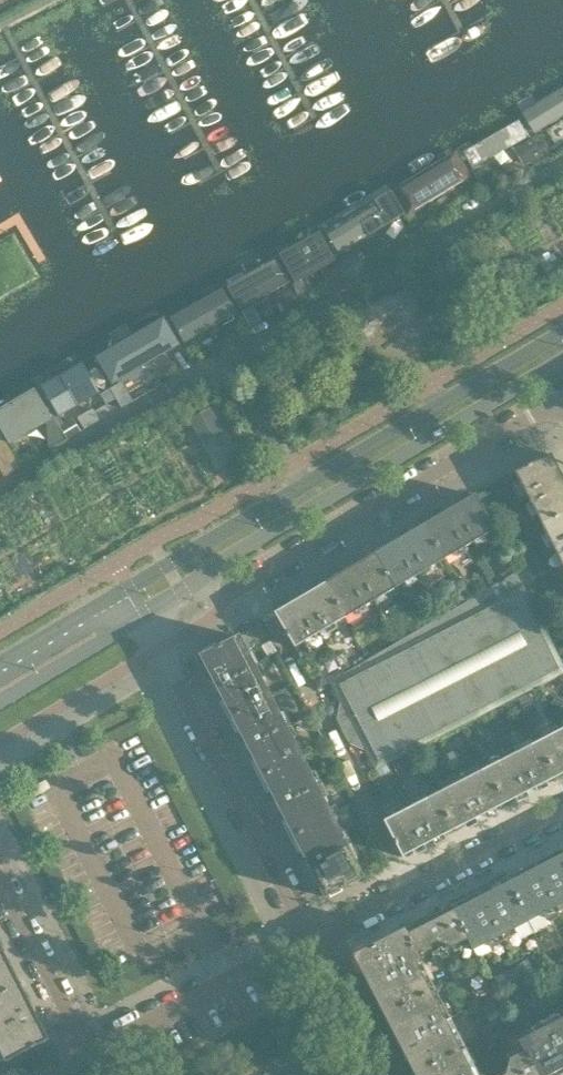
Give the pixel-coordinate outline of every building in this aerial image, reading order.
[(562,115),(562,88),(520,113),(532,134),(562,115)] [(470,171),(526,139),(516,122),(460,154),(470,171)] [(532,137),(513,149),(524,167),(530,163),(535,170),(548,163),(532,137)] [(406,217),(469,179),(453,152),(390,190),(406,217)] [(335,259),(403,220),(386,190),(318,229),(335,259)] [(299,278),(332,260),(316,229),(283,247),(299,278)] [(357,253),(322,273),(334,290),(347,283),(368,270),(357,253)] [(248,305),(292,280),(278,254),(233,278),(248,305)] [(188,337),(241,308),(226,282),(173,312),(188,337)] [(406,286),(349,319),(364,343),(420,310),(406,286)] [(290,289),(272,299),(282,316),(300,305),(290,289)] [(115,378),(186,337),(169,308),(98,349),(115,378)] [(62,410),(103,385),(85,356),(45,381),(62,410)] [(57,410),(40,382),(0,405),(0,417),(12,437),(57,410)] [(202,417),(197,420),(210,444),(225,436),(213,416),(205,421),(202,417)] [(6,443),(0,447),(0,448),(8,462),(7,467),(10,473),(20,468),(16,461),(6,443)] [(549,454),(514,472),(540,524),(562,512),(562,480),(549,454)] [(473,495),(423,524),(443,559),(493,529),(473,495)] [(540,524),(562,568),(562,512),(540,524)] [(423,524),(374,553),(394,588),(443,559),(423,524)] [(374,553),(324,583),(344,617),(394,588),(374,553)] [(330,682),(341,702),(337,719),(349,742),(365,749),(375,770),(562,673),(562,664),(515,572),(330,682)] [(324,583),(273,612),(294,647),(344,617),(324,583)] [(269,697),(238,636),(200,656),(231,716),(269,697)] [(300,757),(269,697),(231,716),(262,776),(300,757)] [(536,741),(555,777),(562,773),(562,727),(536,741)] [(536,741),(486,767),(504,803),(555,777),(536,741)] [(300,757),(262,776),(293,837),(331,817),(300,757)] [(486,767),(435,794),(453,829),(504,803),(486,767)] [(435,794),(383,820),(401,856),(453,829),(435,794)] [(331,817),(293,837),(323,897),(361,877),(331,817)] [(532,864),(554,906),(562,901),(562,855),(560,849),(532,864)] [(532,864),(507,876),(528,919),(554,906),(532,864)] [(507,876),(479,891),(500,934),(528,919),(507,876)] [(451,905),(470,942),(472,948),(500,934),(479,891),(451,905)] [(451,905),(402,930),(413,952),(415,951),(434,941),(452,944),(456,942),(459,948),(470,942),(451,905)] [(402,930),(353,955),(369,985),(419,959),(415,951),(413,952),(402,930)] [(0,947),(0,991),(18,982),(0,947)] [(419,959),(369,985),(384,1014),(434,989),(419,959)] [(500,991),(523,980),(516,965),(504,971),(504,970),(492,976),(500,991)] [(18,982),(0,991),(0,1061),(3,1060),(4,1061),(47,1039),(18,982)] [(434,989),(384,1014),(399,1043),(449,1017),(434,989)] [(466,1002),(472,1016),(483,1011),(477,997),(466,1002)] [(449,1017),(399,1043),(414,1073),(464,1047),(449,1017)] [(547,1026),(562,1057),(562,1017),(547,1026)] [(521,1045),(537,1074),(557,1074),(562,1072),(562,1057),(547,1026),(518,1040),(521,1045)] [(500,1074),(537,1074),(521,1045),(511,1050),(513,1055),(507,1058),(505,1072),(500,1074)] [(414,1073),(415,1074),(479,1074),(464,1047),(414,1073)]
